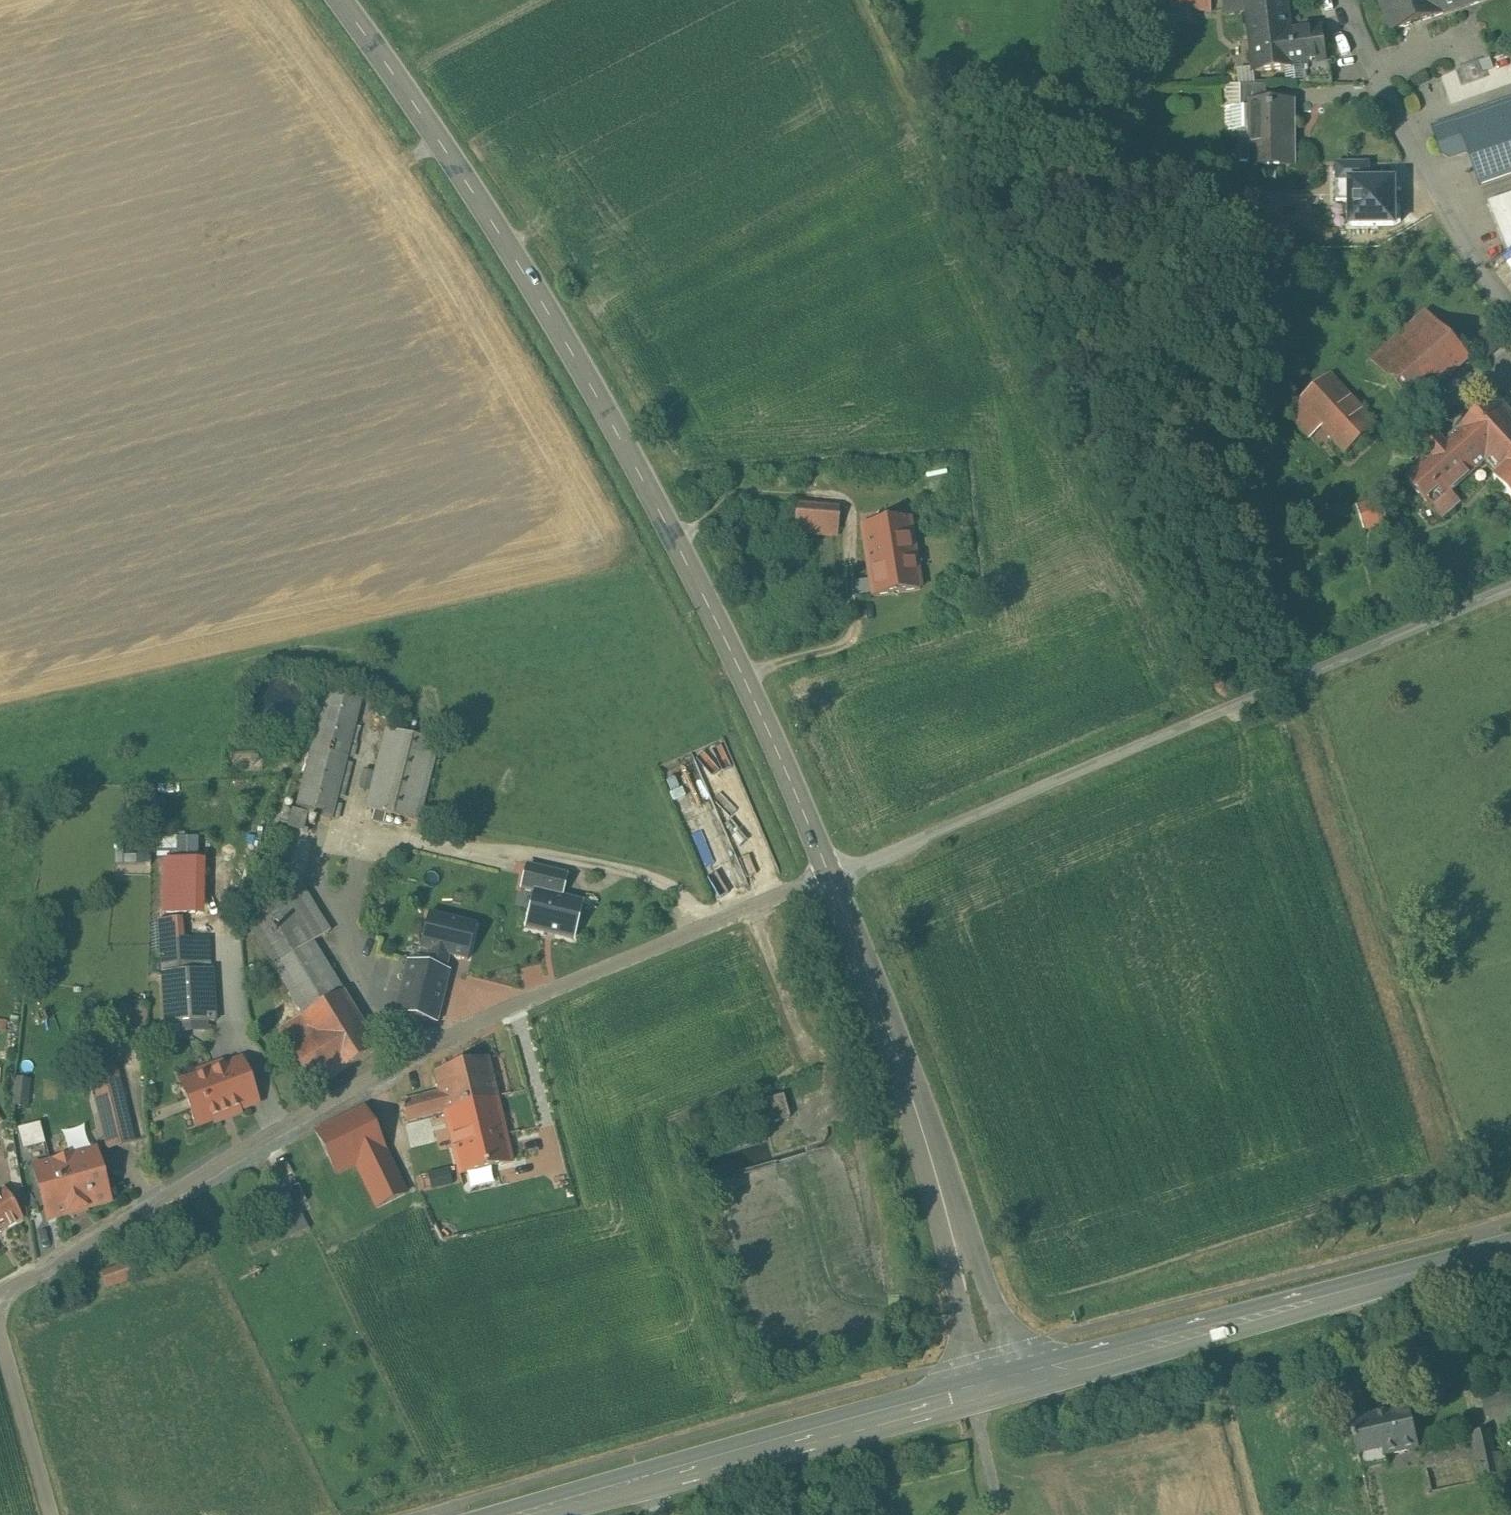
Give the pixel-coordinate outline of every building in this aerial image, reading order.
[(1170,9),(1211,9),(1211,0),(1171,0),(1170,9)] [(1225,12),(1246,9),(1246,0),(1224,0),(1225,12)] [(1246,9),(1247,11),(1250,37),(1290,32),(1290,30),(1286,0),(1246,0),(1246,9)] [(1381,3),(1391,30),(1455,8),(1477,0),(1391,0),(1381,3)] [(1455,8),(1458,19),(1492,7),(1490,0),(1477,0),(1455,8)] [(1290,32),(1250,37),(1254,71),(1295,66),(1295,63),(1326,60),(1322,26),(1290,30),(1290,32)] [(1441,75),(1450,102),(1510,81),(1510,77),(1503,53),(1441,75)] [(1330,66),(1306,69),(1308,83),(1332,83),(1330,66)] [(1266,84),(1240,84),(1240,107),(1252,107),(1252,105),(1266,105),(1266,84)] [(1456,118),(1467,150),(1479,184),(1510,173),(1510,99),(1456,118)] [(1266,105),(1252,105),(1252,107),(1252,163),(1292,162),(1291,105),(1266,105)] [(1456,118),(1433,126),(1442,153),(1450,156),(1467,150),(1456,118)] [(1336,162),(1336,182),(1350,182),(1350,181),(1370,181),(1369,162),(1336,162)] [(1350,182),(1336,182),(1337,202),(1350,201),(1351,225),(1395,225),(1401,221),(1401,207),(1395,204),(1394,181),(1370,181),(1350,181),(1350,182)] [(1487,202),(1503,241),(1510,235),(1510,193),(1487,202)] [(1425,310),(1371,360),(1415,409),(1470,359),(1425,310)] [(1376,425),(1330,373),(1287,412),(1333,462),(1345,452),(1376,425)] [(1406,479),(1433,509),(1486,460),(1499,475),(1510,464),(1510,413),(1496,397),(1406,479)] [(1494,479),(1510,498),(1510,464),(1499,475),(1494,479)] [(1380,500),(1357,507),(1364,529),(1387,523),(1380,500)] [(1346,502),(1323,509),(1325,517),(1348,510),(1346,502)] [(834,535),(837,508),(798,504),(796,532),(834,535)] [(920,589),(909,518),(861,525),(872,596),(920,589)] [(298,804),(331,812),(359,701),(326,693),(298,804)] [(386,728),(366,809),(417,822),(438,742),(386,728)] [(182,895),(183,833),(162,833),(162,895),(182,895)] [(567,871),(527,862),(520,887),(562,896),(567,871)] [(378,1049),(312,942),(330,932),(298,880),(241,915),(303,1015),(279,1030),(313,1088),(378,1049)] [(581,903),(533,891),(524,930),(572,941),(581,903)] [(425,964),(407,960),(394,1012),(437,1022),(449,970),(446,969),(449,955),(467,959),(476,923),(428,911),(419,948),(429,951),(425,964)] [(173,1031),(210,1030),(207,931),(171,932),(173,1031)] [(181,1082),(196,1124),(257,1101),(242,1059),(181,1082)] [(511,1160),(487,1061),(436,1074),(441,1091),(402,1100),(407,1120),(445,1111),(460,1173),(511,1160)] [(14,1076),(15,1104),(31,1104),(31,1076),(14,1076)] [(128,1121),(120,1088),(95,1095),(103,1127),(128,1121)] [(377,1206),(404,1193),(364,1110),(318,1133),(337,1172),(356,1162),(377,1206)] [(33,1165),(48,1219),(110,1202),(95,1148),(33,1165)] [(453,1165),(432,1172),(436,1187),(458,1180),(453,1165)] [(283,1215),(300,1208),(290,1183),(273,1190),(283,1215)] [(303,1183),(293,1189),(305,1208),(315,1201),(303,1183)] [(0,1191),(0,1232),(22,1219),(5,1188),(0,1191)] [(1353,1421),(1343,1423),(1352,1477),(1364,1475),(1380,1472),(1377,1457),(1407,1452),(1401,1413),(1353,1421)] [(1494,1454),(1488,1430),(1473,1433),(1483,1478),(1504,1474),(1499,1453),(1494,1454)]
